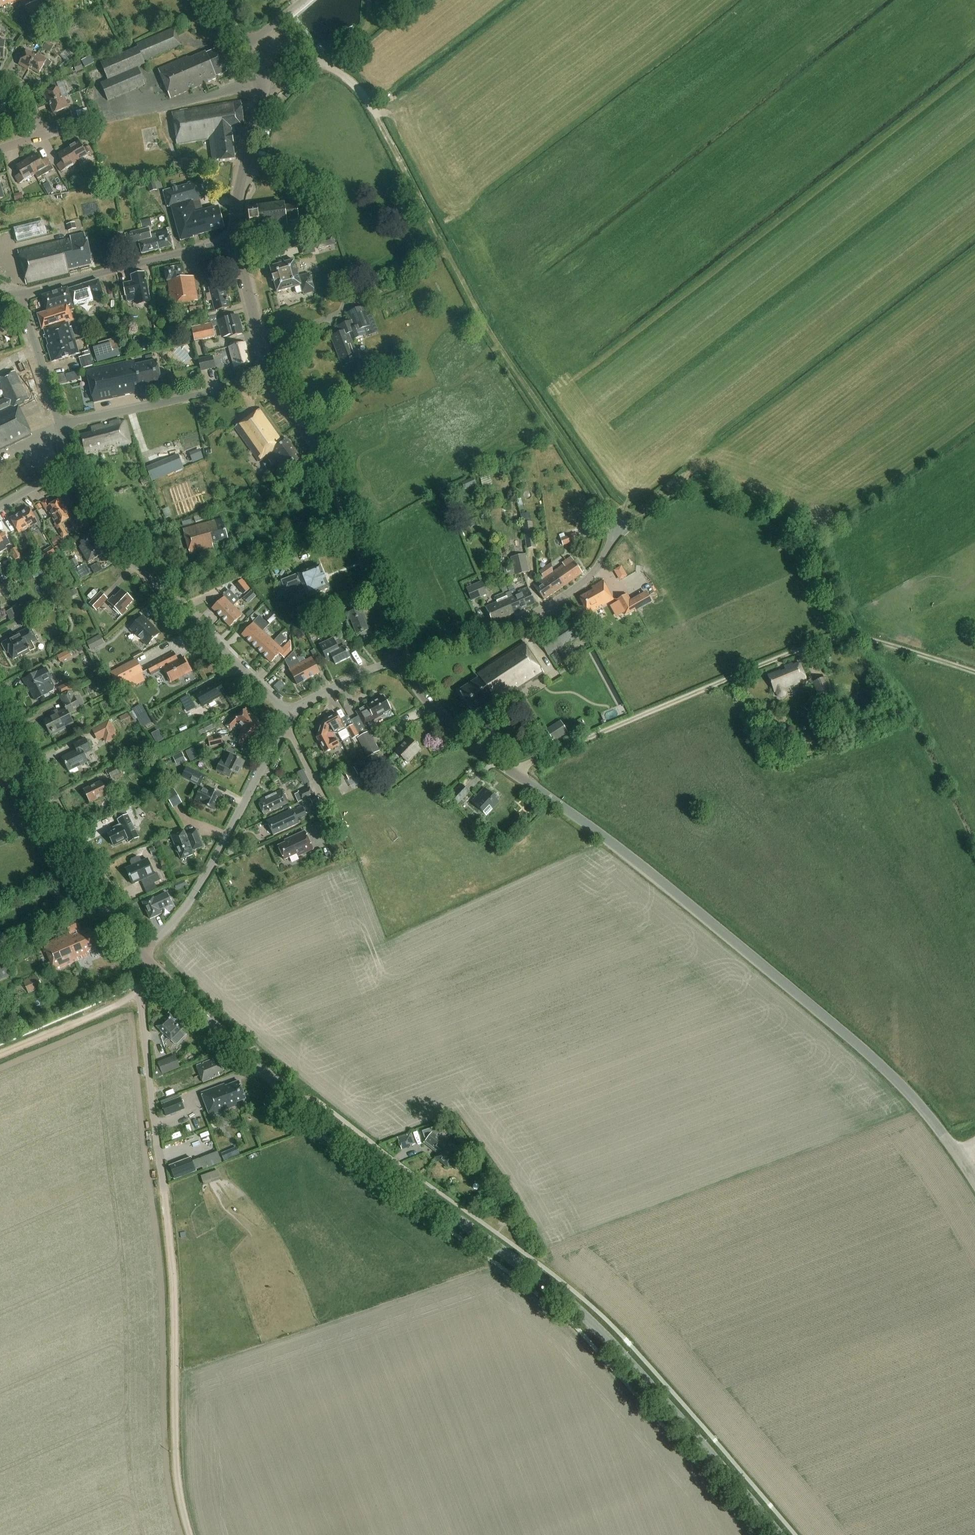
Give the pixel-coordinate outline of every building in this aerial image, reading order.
[(35,26),(48,20),(39,0),(26,6),(35,26)] [(65,30),(62,21),(53,24),(56,33),(65,30)] [(145,65),(144,63),(181,47),(174,29),(136,45),(137,48),(100,64),(108,81),(100,84),(108,102),(145,86),(138,68),(145,65)] [(302,31),(293,38),(302,50),(311,43),(302,31)] [(53,45),(46,41),(43,48),(50,52),(53,45)] [(42,46),(37,43),(33,48),(39,51),(42,46)] [(29,71),(30,69),(37,58),(36,57),(22,48),(20,53),(25,56),(19,65),(29,71)] [(187,58),(158,70),(170,99),(217,79),(216,77),(227,72),(218,50),(206,55),(205,52),(192,58),(187,58)] [(37,58),(30,69),(39,75),(45,65),(49,67),(52,63),(47,60),(38,54),(36,57),(37,58)] [(91,56),(82,61),(85,67),(94,62),(91,56)] [(76,71),(83,69),(80,61),(73,63),(76,71)] [(48,105),(50,105),(62,100),(62,99),(56,84),(52,86),(54,91),(44,94),(48,105)] [(62,99),(62,100),(50,105),(53,114),(64,110),(66,115),(71,113),(65,98),(62,99)] [(240,102),(172,113),(177,145),(209,140),(213,162),(220,161),(220,162),(235,159),(231,134),(235,134),(234,131),(244,129),(240,102)] [(69,149),(77,163),(93,153),(89,146),(84,149),(79,142),(68,148),(69,149)] [(61,172),(77,163),(69,149),(58,155),(63,162),(57,166),(61,172)] [(51,165),(47,158),(41,162),(37,154),(26,161),(35,175),(38,179),(43,176),(40,172),(51,165)] [(195,158),(173,161),(174,163),(175,171),(196,168),(195,160),(195,158)] [(35,175),(26,161),(16,168),(21,175),(15,178),(19,185),(35,175)] [(57,171),(52,174),(56,182),(62,179),(57,171)] [(154,179),(146,181),(148,187),(149,193),(157,191),(154,179)] [(193,237),(201,235),(197,221),(205,219),(203,212),(198,195),(202,194),(199,181),(188,184),(188,185),(163,192),(168,208),(172,207),(181,241),(193,238),(193,237)] [(48,183),(44,185),(49,194),(54,192),(48,183)] [(128,185),(117,187),(119,196),(130,194),(128,185)] [(23,200),(21,193),(14,194),(16,202),(23,200)] [(257,207),(258,213),(248,215),(249,220),(249,225),(259,224),(260,230),(288,227),(287,223),(299,222),(297,207),(286,209),(285,203),(257,207)] [(197,221),(201,235),(224,229),(219,208),(203,212),(205,219),(197,221)] [(151,220),(141,222),(142,228),(152,225),(151,220)] [(75,223),(67,225),(69,231),(76,229),(75,223)] [(148,230),(140,232),(142,241),(150,239),(151,242),(156,241),(159,250),(171,247),(168,232),(150,236),(148,230)] [(140,232),(125,235),(127,245),(139,242),(142,254),(159,250),(156,241),(151,242),(150,239),(142,241),(140,232)] [(71,239),(18,252),(26,285),(69,274),(68,271),(92,265),(84,234),(70,237),(71,239)] [(332,235),(316,240),(319,249),(335,245),(332,235)] [(299,278),(294,261),(270,268),(277,293),(301,286),(303,295),(315,292),(310,275),(299,278)] [(183,266),(165,269),(167,282),(172,306),(198,301),(193,277),(185,278),(183,266)] [(132,283),(124,285),(128,302),(146,298),(145,293),(148,292),(145,274),(131,277),(132,283)] [(378,292),(373,277),(363,280),(369,295),(378,292)] [(103,296),(99,281),(69,290),(74,307),(87,303),(86,301),(103,296)] [(215,311),(206,313),(207,318),(218,315),(217,311),(229,307),(222,281),(208,285),(215,311)] [(42,331),(45,330),(66,323),(75,320),(71,310),(74,309),(68,289),(42,297),(47,313),(38,316),(42,331)] [(338,327),(341,333),(331,337),(342,365),(358,359),(351,342),(366,336),(363,329),(370,327),(363,307),(348,313),(351,322),(338,327)] [(218,326),(222,339),(226,338),(229,337),(230,338),(242,335),(237,316),(219,322),(218,317),(208,319),(209,325),(192,329),(195,342),(215,338),(213,328),(218,326)] [(66,323),(45,330),(47,336),(45,337),(46,339),(48,340),(49,345),(48,347),(49,349),(74,341),(70,329),(68,329),(66,323)] [(78,354),(74,341),(49,349),(53,362),(78,354)] [(140,347),(139,347),(140,352),(155,349),(153,342),(140,345),(140,347)] [(111,343),(94,348),(97,362),(114,357),(111,343)] [(249,355),(246,343),(229,348),(234,368),(251,364),(248,355),(249,355)] [(84,357),(80,358),(83,368),(94,365),(91,354),(89,354),(89,351),(83,353),(84,357)] [(213,357),(198,360),(199,364),(201,372),(215,369),(213,361),(213,357)] [(162,388),(161,384),(162,384),(157,361),(135,366),(135,361),(87,372),(93,403),(141,393),(140,389),(155,385),(156,390),(162,388)] [(32,436),(18,406),(29,401),(15,372),(0,379),(0,388),(5,399),(0,402),(0,451),(32,436)] [(65,374),(55,376),(57,384),(67,381),(65,374)] [(281,438),(261,409),(235,428),(260,463),(273,454),(278,462),(279,461),(285,471),(301,459),(285,436),(281,438)] [(110,447),(114,446),(115,448),(132,443),(126,422),(121,423),(120,421),(91,428),(93,433),(81,436),(86,455),(110,449),(110,447)] [(177,458),(147,469),(151,481),(169,474),(175,472),(181,470),(177,458)] [(269,459),(263,463),(266,468),(272,464),(269,459)] [(493,468),(479,472),(483,487),(492,484),(489,474),(494,472),(493,468)] [(465,490),(477,485),(474,479),(463,484),(465,490)] [(48,512),(52,518),(67,509),(61,499),(50,506),(46,501),(42,504),(47,512),(48,512)] [(29,508),(20,514),(28,528),(38,523),(29,508)] [(72,518),(67,509),(52,518),(56,524),(55,525),(63,538),(67,536),(61,525),(72,518)] [(19,534),(28,528),(20,514),(10,519),(19,534)] [(222,519),(183,530),(190,555),(214,548),(212,544),(228,539),(222,519)] [(538,546),(534,521),(525,522),(528,547),(538,546)] [(577,532),(561,537),(564,545),(579,539),(577,532)] [(8,539),(5,533),(0,536),(0,543),(8,539)] [(58,536),(51,541),(54,546),(62,542),(58,536)] [(88,563),(105,553),(96,538),(93,539),(92,537),(80,543),(82,546),(79,547),(88,563)] [(22,544),(17,548),(20,554),(26,551),(22,544)] [(52,546),(38,555),(42,562),(56,554),(52,546)] [(22,556),(20,554),(17,548),(10,552),(15,560),(22,556)] [(32,551),(25,555),(31,564),(37,560),(32,551)] [(512,556),(514,564),(503,566),(506,577),(531,572),(527,554),(512,556)] [(553,573),(563,587),(583,574),(571,557),(562,564),(564,566),(555,572),(553,573)] [(79,566),(75,558),(69,561),(74,569),(79,566)] [(544,601),(563,587),(553,573),(551,563),(539,572),(544,579),(534,586),(544,601)] [(78,576),(80,580),(91,573),(86,565),(82,564),(79,566),(74,569),(78,576)] [(614,570),(620,581),(628,576),(622,565),(614,570)] [(277,583),(281,594),(303,585),(308,598),(329,589),(320,566),(277,583)] [(20,573),(13,577),(16,583),(23,579),(20,573)] [(4,590),(15,585),(12,579),(1,584),(4,590)] [(243,579),(236,585),(244,594),(250,589),(243,579)] [(484,581),(467,588),(473,601),(489,594),(484,581)] [(592,588),(594,591),(580,598),(588,614),(614,600),(604,581),(592,588)] [(75,589),(67,593),(69,598),(78,594),(75,589)] [(506,598),(513,614),(535,604),(528,589),(506,598)] [(115,598),(114,597),(108,603),(122,616),(128,610),(126,609),(133,601),(122,590),(115,598)] [(251,591),(244,598),(249,603),(256,596),(251,591)] [(629,595),(619,600),(627,615),(652,602),(647,592),(633,599),(631,600),(629,595)] [(100,593),(90,604),(97,611),(107,599),(100,593)] [(493,623),(513,614),(506,598),(504,593),(495,597),(497,602),(485,608),(493,623)] [(222,619),(234,607),(225,597),(212,609),(222,619)] [(22,614),(18,606),(5,613),(10,621),(22,614)] [(353,606),(341,611),(343,617),(345,616),(347,621),(350,630),(354,629),(357,635),(361,634),(362,637),(369,635),(368,631),(360,610),(356,612),(353,606)] [(242,616),(234,607),(222,619),(230,627),(242,616)] [(252,609),(246,614),(249,618),(255,612),(252,609)] [(272,611),(266,618),(271,623),(278,617),(272,611)] [(132,628),(130,630),(133,633),(136,636),(137,635),(142,640),(141,641),(147,647),(160,633),(143,617),(137,623),(132,628)] [(571,622),(539,642),(549,656),(580,636),(571,622)] [(242,636),(251,644),(263,632),(254,623),(242,636)] [(13,660),(22,656),(23,657),(30,653),(30,652),(35,650),(32,644),(39,640),(37,636),(35,637),(30,628),(14,636),(15,637),(2,644),(8,654),(9,653),(13,660)] [(274,642),(263,632),(251,644),(262,655),(274,642)] [(91,651),(104,644),(100,635),(86,642),(91,651)] [(280,654),(283,651),(282,650),(278,646),(283,642),(279,638),(274,642),(262,655),(271,663),(280,654)] [(333,639),(320,646),(326,657),(331,655),(336,665),(350,658),(345,647),(341,640),(335,643),(333,639)] [(283,651),(280,654),(285,659),(291,652),(291,643),(290,641),(282,650),(283,651)] [(475,675),(478,679),(459,691),(473,713),(492,701),(495,705),(544,673),(524,643),(475,675)] [(68,651),(58,656),(62,664),(72,658),(68,651)] [(185,658),(178,661),(173,653),(147,667),(152,676),(163,670),(170,683),(192,672),(185,658)] [(312,658),(301,664),(309,680),(320,673),(312,658)] [(298,659),(289,664),(292,669),(289,671),(298,686),(309,680),(301,664),(298,659)] [(139,660),(114,673),(121,685),(145,672),(139,660)] [(785,671),(769,677),(775,693),(776,692),(778,697),(781,698),(785,696),(786,694),(784,689),(806,680),(800,663),(793,666),(792,664),(784,667),(785,671)] [(46,668),(23,680),(26,686),(27,685),(35,701),(53,691),(55,687),(51,681),(52,680),(46,668)] [(830,677),(816,682),(821,696),(835,690),(830,677)] [(203,705),(225,693),(218,682),(197,694),(203,705)] [(58,688),(61,696),(73,691),(69,683),(58,688)] [(65,709),(43,720),(51,735),(73,723),(69,715),(80,709),(74,697),(72,692),(60,698),(63,703),(62,703),(65,709)] [(189,696),(182,700),(184,706),(192,702),(189,696)] [(384,716),(383,714),(391,710),(383,697),(357,713),(364,726),(375,720),(375,721),(384,716)] [(524,709),(519,702),(515,705),(519,712),(524,709)] [(131,710),(136,719),(139,717),(144,726),(154,721),(144,703),(131,710)] [(246,729),(255,719),(247,710),(239,718),(237,715),(226,726),(230,731),(237,724),(243,729),(246,729)] [(322,723),(319,730),(328,733),(338,734),(341,739),(349,734),(346,728),(345,728),(337,715),(329,719),(322,723)] [(263,726),(255,719),(246,729),(243,729),(237,743),(242,746),(248,734),(256,739),(263,726)] [(110,720),(92,728),(98,741),(104,738),(106,743),(118,737),(110,720)] [(212,720),(196,728),(198,732),(200,736),(216,728),(215,725),(212,720)] [(563,721),(547,730),(555,742),(571,733),(563,721)] [(347,730),(352,739),(360,736),(354,726),(347,730)] [(319,730),(317,738),(325,753),(339,745),(336,739),(330,743),(327,737),(328,733),(319,730)] [(368,758),(380,752),(370,732),(358,739),(368,758)] [(210,747),(224,744),(222,735),(208,738),(210,747)] [(76,751),(62,758),(70,775),(78,771),(77,768),(88,762),(84,755),(91,751),(85,738),(73,744),(76,751)] [(391,760),(395,764),(402,758),(408,763),(420,750),(409,740),(397,753),(398,753),(391,760)] [(196,746),(188,750),(193,760),(201,756),(196,746)] [(11,773),(0,752),(0,779),(11,773)] [(182,752),(173,757),(177,765),(186,761),(182,752)] [(222,761),(217,772),(226,776),(228,771),(238,776),(245,763),(230,755),(226,763),(222,761)] [(155,761),(148,764),(152,772),(159,769),(155,761)] [(118,764),(107,770),(109,774),(112,780),(123,775),(120,769),(118,764)] [(355,767),(345,773),(350,781),(359,775),(355,767)] [(306,768),(299,771),(305,784),(312,781),(306,768)] [(193,772),(190,780),(200,785),(202,781),(204,777),(193,772)] [(102,781),(84,791),(90,804),(114,791),(109,782),(103,785),(102,781)] [(461,784),(449,797),(457,805),(469,792),(461,784)] [(302,791),(299,793),(304,801),(315,796),(311,788),(310,787),(302,791)] [(202,788),(196,800),(203,804),(202,805),(214,811),(222,795),(210,789),(209,792),(202,788)] [(499,802),(485,788),(473,802),(487,815),(499,802)] [(182,803),(174,789),(165,794),(174,808),(182,803)] [(260,801),(261,804),(259,805),(264,815),(288,804),(282,790),(260,801)] [(318,796),(311,799),(314,804),(320,801),(318,796)] [(138,822),(131,807),(126,810),(124,807),(114,813),(121,826),(114,829),(114,831),(108,834),(114,847),(128,840),(130,843),(140,838),(133,824),(138,822)] [(293,810),(267,822),(274,836),(300,824),(298,820),(308,816),(304,807),(294,812),(293,810)] [(192,852),(203,847),(196,831),(185,836),(183,830),(171,836),(181,860),(194,855),(192,852)] [(286,841),(287,843),(278,847),(285,861),(298,855),(299,857),(313,851),(305,832),(286,841)] [(340,842),(338,837),(329,841),(331,846),(340,842)] [(149,849),(152,855),(158,853),(156,846),(149,849)] [(131,863),(133,867),(126,870),(133,885),(141,881),(144,888),(160,881),(157,873),(154,874),(148,860),(142,863),(140,859),(137,858),(132,860),(131,863)] [(185,880),(175,884),(177,889),(187,885),(185,880)] [(154,900),(154,898),(143,903),(150,920),(161,915),(159,910),(172,903),(168,893),(154,900)] [(69,933),(73,941),(69,942),(77,960),(89,955),(87,951),(98,946),(90,929),(80,933),(74,919),(66,922),(70,932),(69,933)] [(55,970),(77,960),(69,942),(73,941),(69,933),(43,944),(55,970)] [(11,976),(2,958),(0,959),(0,981),(11,976)] [(35,976),(23,982),(28,993),(40,988),(35,976)] [(157,1026),(164,1033),(172,1040),(177,1044),(179,1044),(186,1036),(186,1034),(181,1030),(184,1026),(177,1019),(169,1013),(157,1026)] [(175,1055),(157,1062),(162,1075),(179,1068),(175,1055)] [(210,1080),(210,1079),(220,1074),(220,1072),(224,1071),(219,1060),(215,1062),(214,1058),(197,1065),(204,1082),(210,1080)] [(225,1084),(201,1093),(209,1115),(238,1105),(237,1102),(246,1099),(239,1081),(226,1086),(225,1084)] [(178,1098),(161,1104),(165,1116),(182,1109),(178,1098)] [(425,1138),(427,1139),(426,1140),(440,1151),(436,1156),(448,1166),(460,1150),(446,1140),(445,1141),(438,1136),(440,1133),(438,1126),(423,1132),(425,1138)] [(413,1144),(409,1133),(399,1137),(403,1148),(413,1144)] [(238,1150),(227,1155),(229,1159),(240,1155),(238,1150)] [(197,1171),(192,1158),(170,1167),(175,1180),(197,1171)] [(219,1171),(202,1176),(204,1183),(221,1177),(219,1171)]
